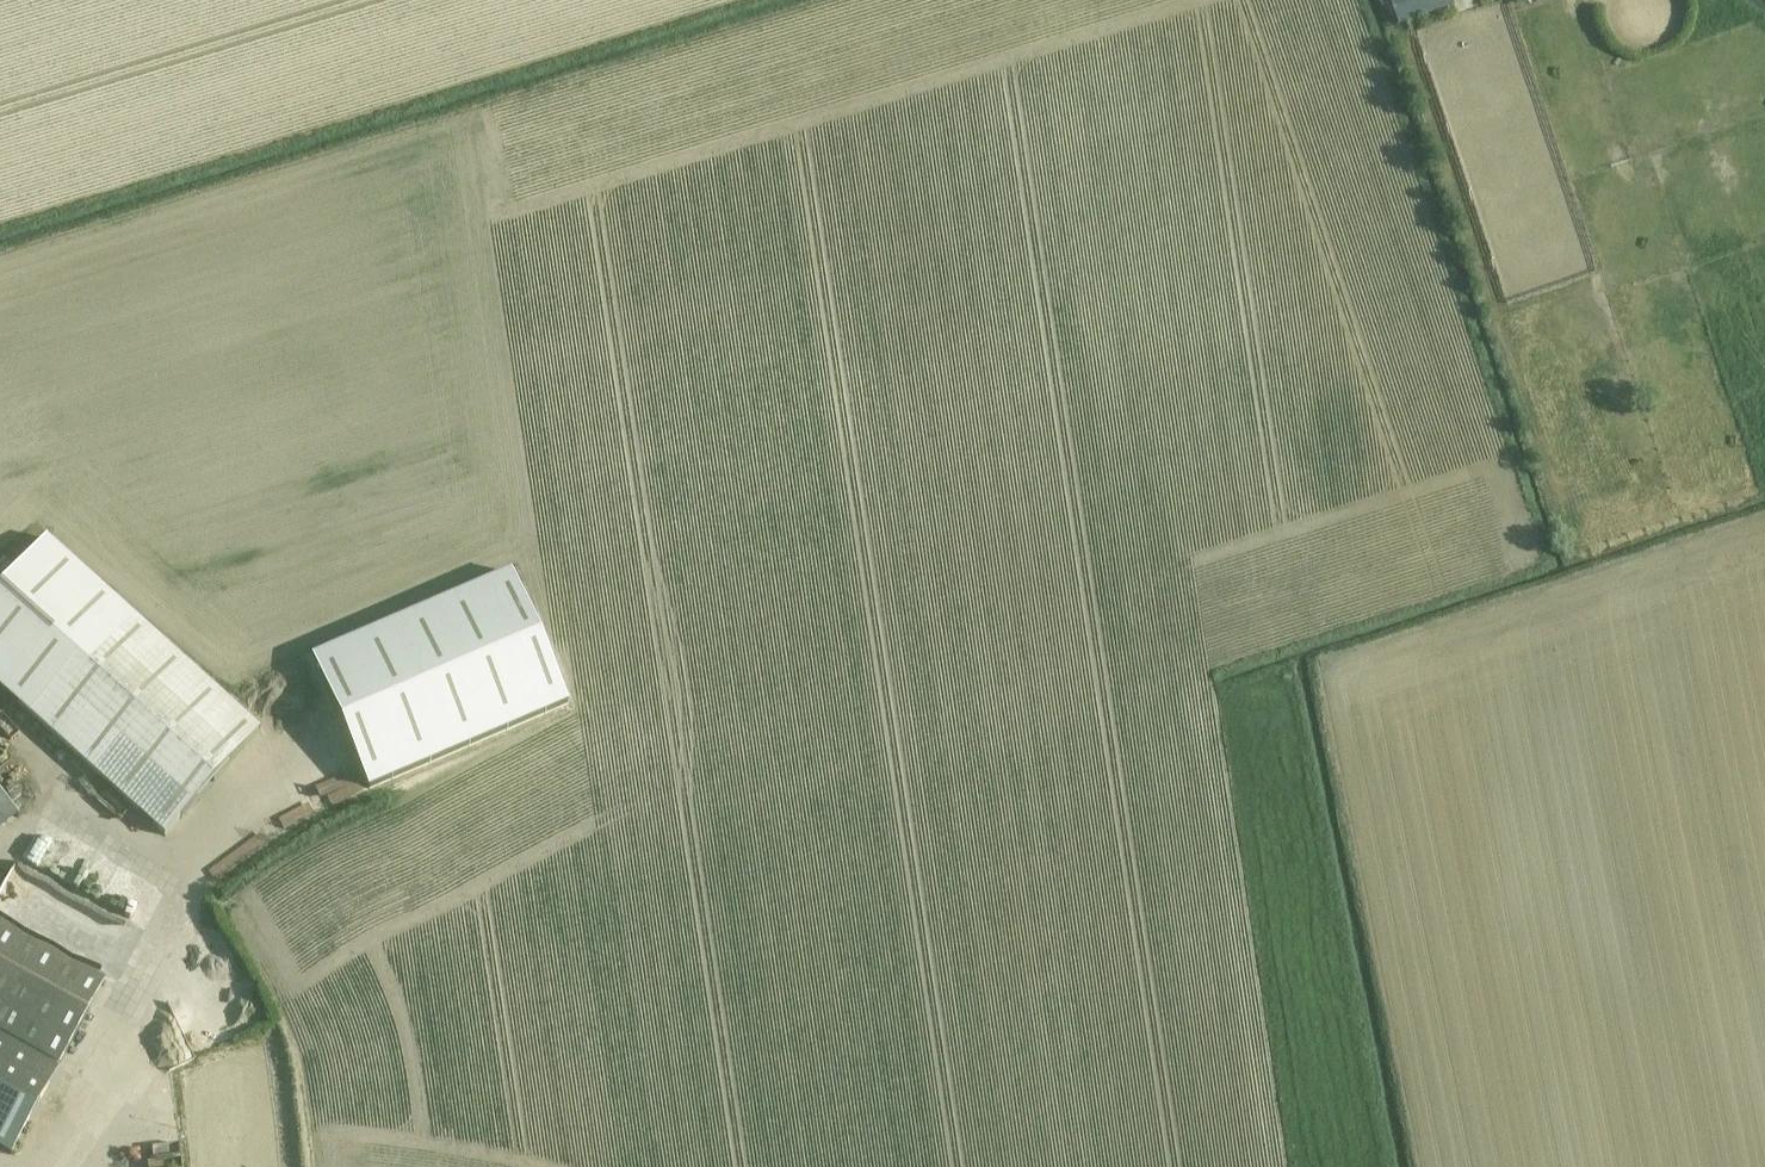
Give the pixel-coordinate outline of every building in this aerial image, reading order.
[(1391,7),(1399,28),(1454,8),(1451,0),(1410,0),(1391,7)] [(41,550),(0,596),(0,700),(163,838),(258,732),(41,550)] [(568,704),(511,572),(313,657),(370,790),(568,704)] [(290,785),(262,799),(274,822),(302,807),(290,785)] [(58,1068),(105,985),(0,926),(0,1145),(11,1151),(58,1068)]
